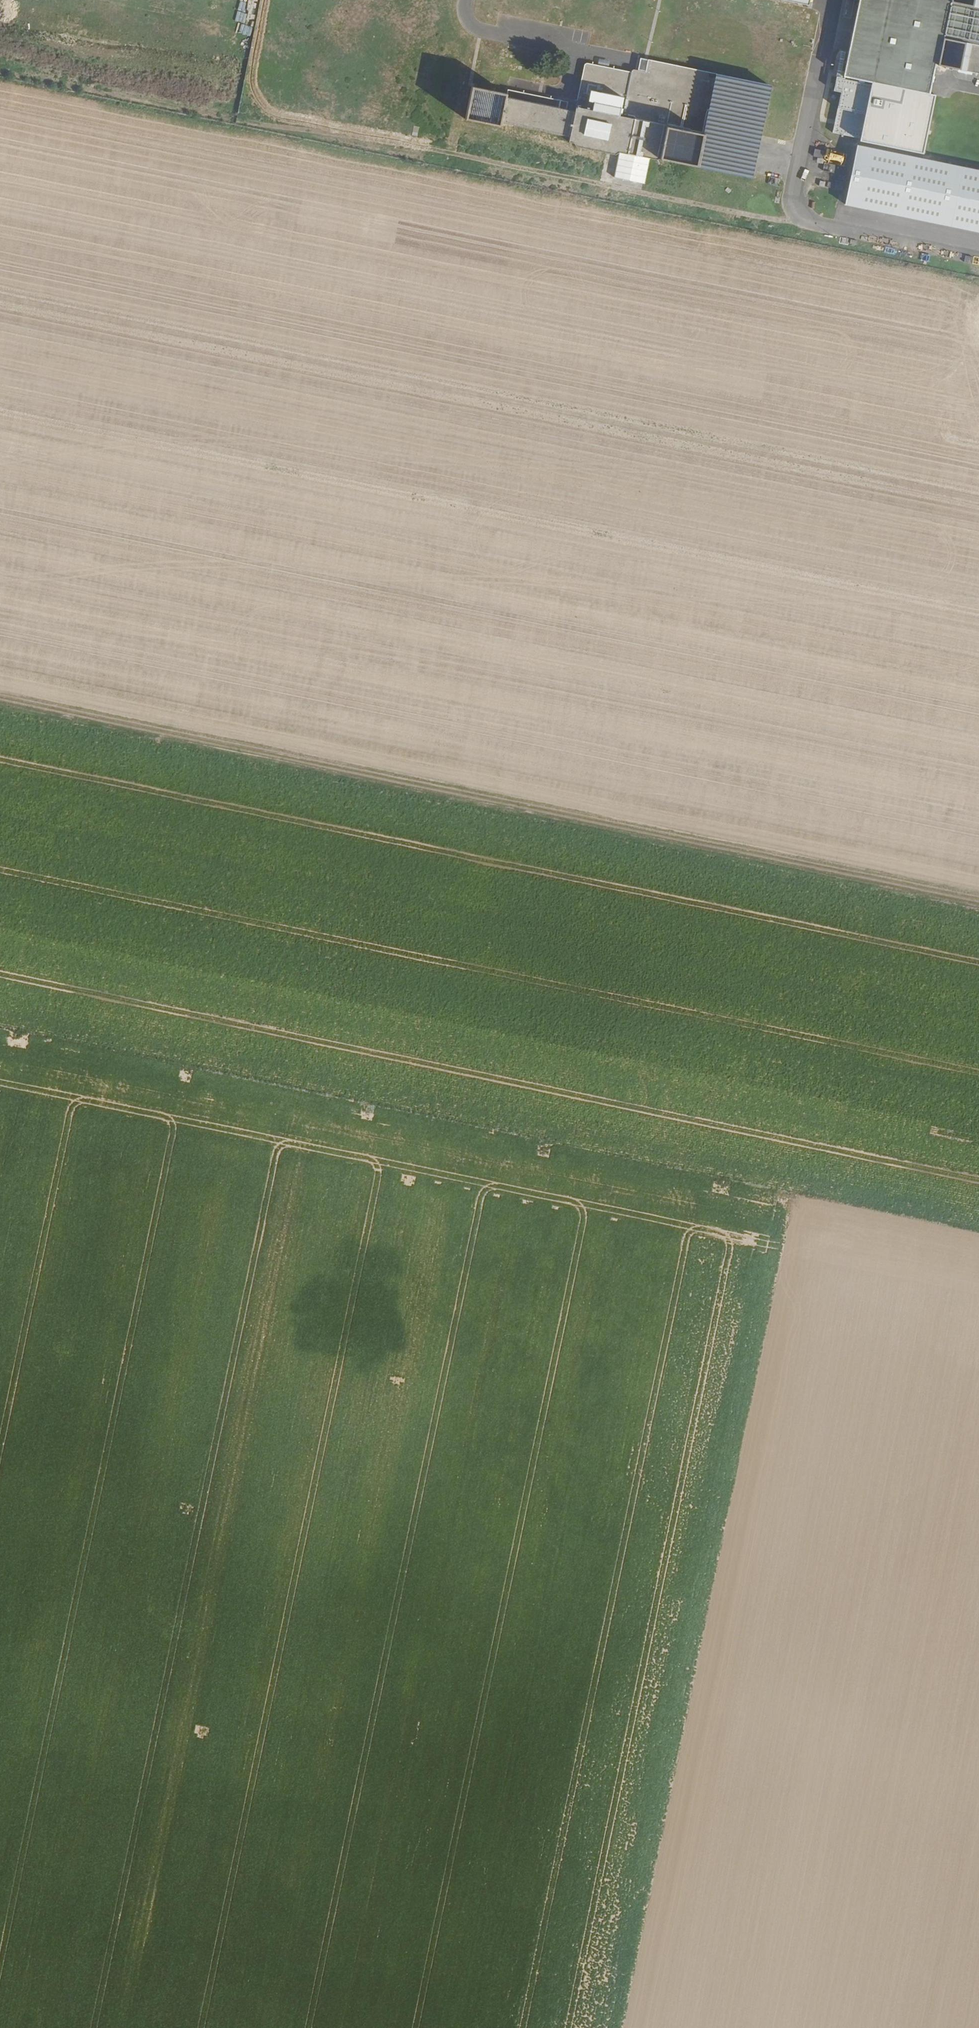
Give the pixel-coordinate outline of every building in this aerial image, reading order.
[(842,77),(928,94),(934,65),(978,74),(978,0),(858,0),(842,77)] [(469,88),(462,122),(497,128),(498,125),(567,138),(566,143),(573,145),(573,148),(615,156),(616,153),(664,162),(748,179),(767,85),(646,61),(644,72),(631,70),(630,73),(582,63),(572,115),(564,113),(566,103),(505,91),(504,95),(469,88)] [(928,94),(842,77),(836,76),(833,90),(841,91),(832,131),(860,137),(859,141),(922,155),(935,96),(928,94)] [(797,115),(800,100),(794,98),(790,114),(797,115)] [(858,146),(846,205),(978,233),(978,172),(858,146)]
